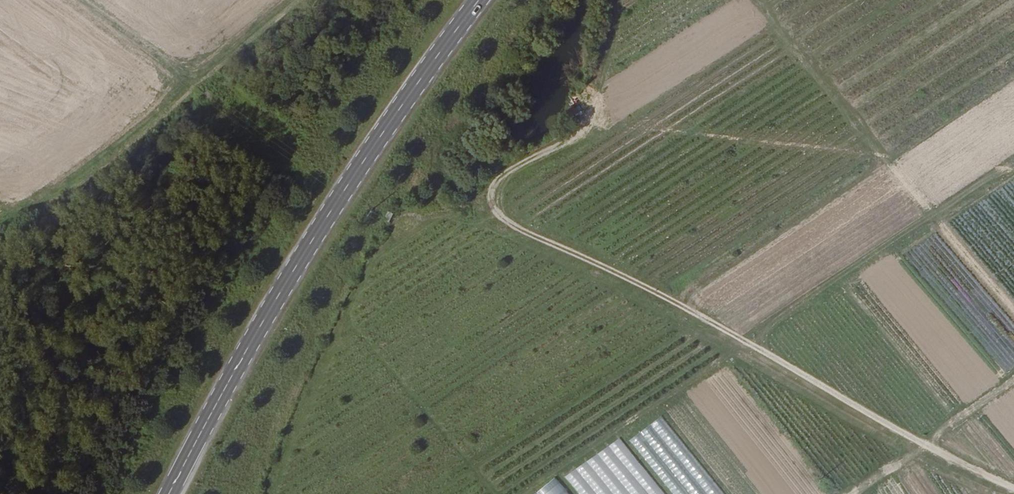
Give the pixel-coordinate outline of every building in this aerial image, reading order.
[(388,211),(383,220),(389,223),(393,214),(388,211)] [(629,441),(672,493),(724,493),(661,417),(629,441)] [(579,493),(665,493),(620,439),(565,477),(579,493)] [(535,493),(568,493),(555,478),(535,493)]
